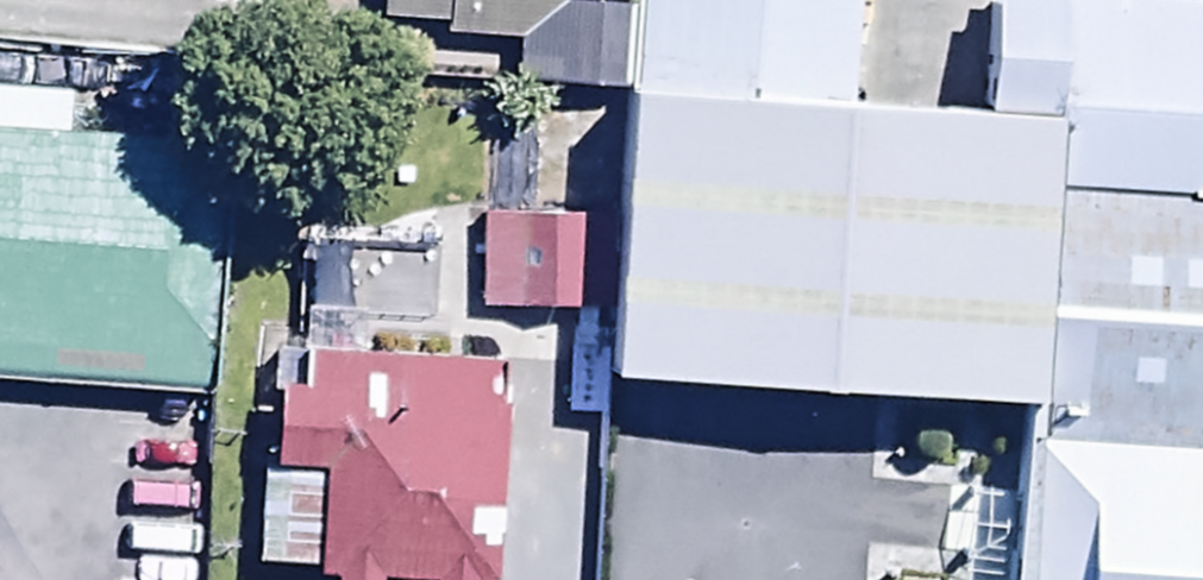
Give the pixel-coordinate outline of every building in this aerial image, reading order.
[(519,93),(615,98),(619,39),(560,35),(562,0),(383,0),(379,68),(520,76),(519,93)] [(1039,81),(1033,199),(1202,208),(1202,23),(1042,14),(1039,81)] [(1039,81),(643,61),(627,363),(1023,384),(1033,199),(1039,81)] [(0,119),(0,381),(207,392),(220,131),(0,119)] [(536,143),(466,141),(464,207),(535,208),(536,143)] [(1033,199),(1023,384),(1020,433),(1202,442),(1202,208),(1033,199)] [(578,233),(478,228),(473,319),(574,324),(578,233)] [(499,375),(445,373),(447,318),(376,315),(378,253),(296,250),(293,321),(305,321),(302,406),(275,405),(272,483),(258,483),(255,579),(484,579),(499,375)] [(1020,433),(1012,579),(1202,579),(1202,442),(1020,433)]
